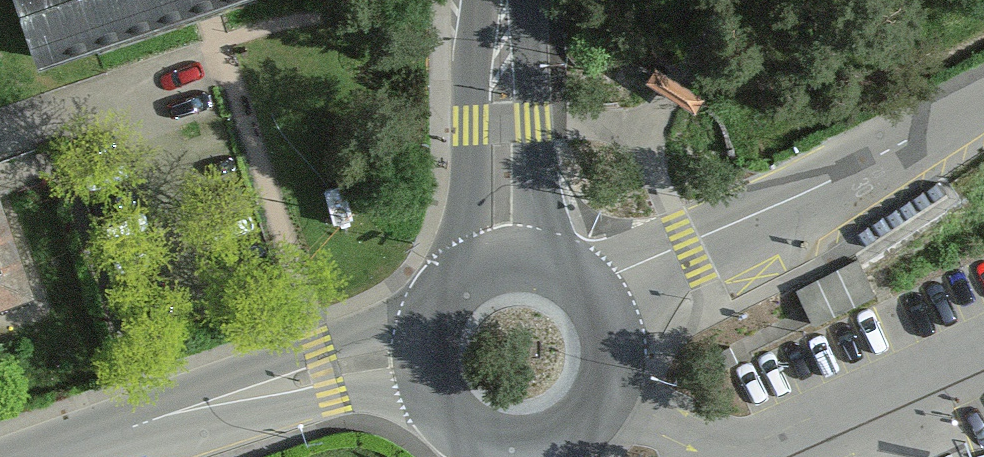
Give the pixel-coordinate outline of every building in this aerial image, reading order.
[(24,82),(255,0),(0,0),(0,14),(24,82)] [(29,283),(0,188),(0,292),(29,283)]
